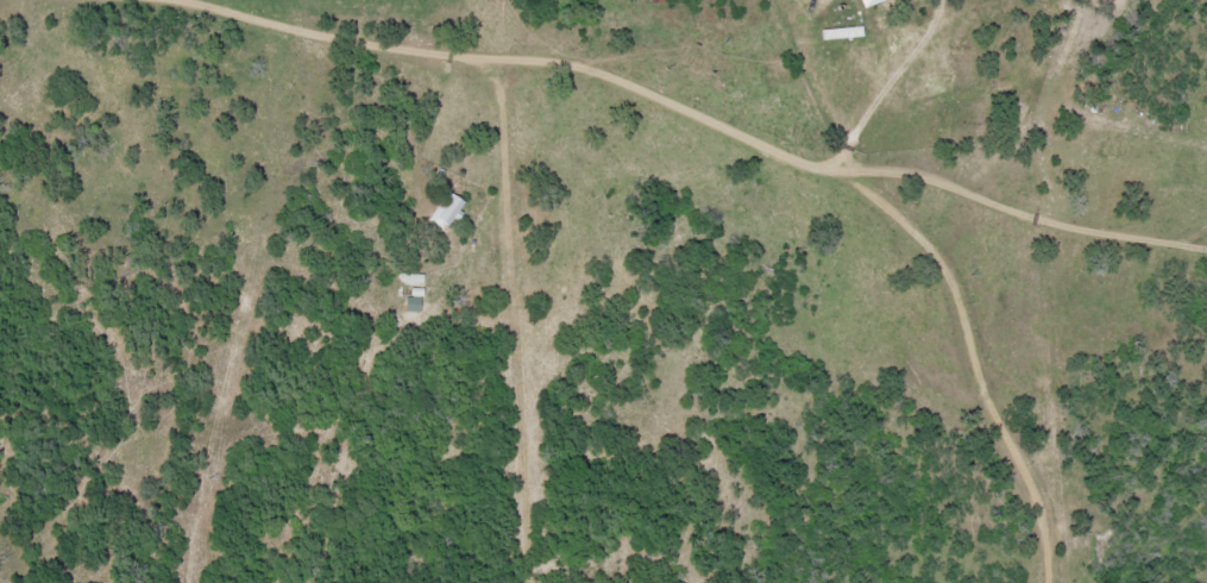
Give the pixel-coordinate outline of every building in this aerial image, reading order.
[(464,203),(449,191),(428,217),(443,230),(464,203)]
